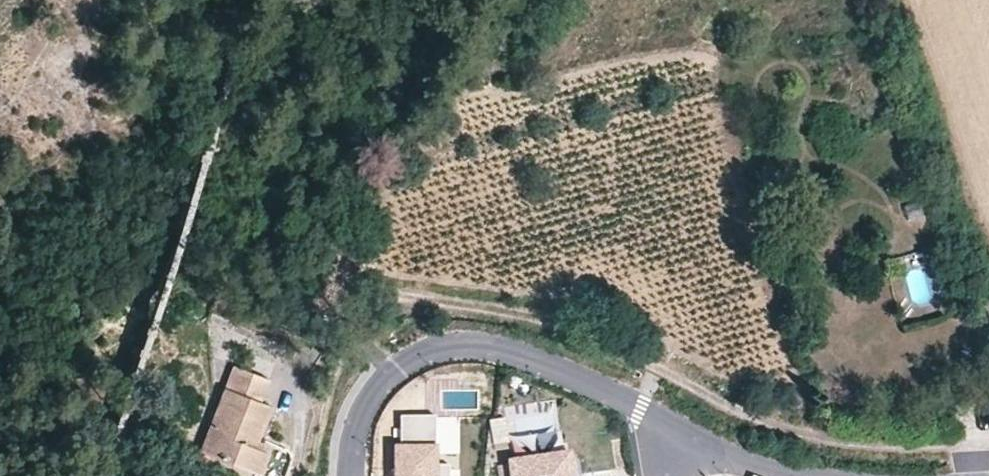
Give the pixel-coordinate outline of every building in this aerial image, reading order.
[(233,366),(203,445),(220,451),(217,458),(259,472),(267,452),(262,450),(251,447),(254,439),(257,439),(269,406),(259,401),(267,379),(233,366)] [(405,475),(449,475),(450,455),(441,455),(442,421),(407,419),(405,475)] [(264,443),(257,439),(254,439),(251,447),(262,450),(264,443)] [(220,451),(203,445),(200,452),(217,458),(220,451)] [(576,454),(571,455),(574,475),(579,475),(576,454)] [(571,455),(512,463),(514,475),(574,475),(571,455)]
